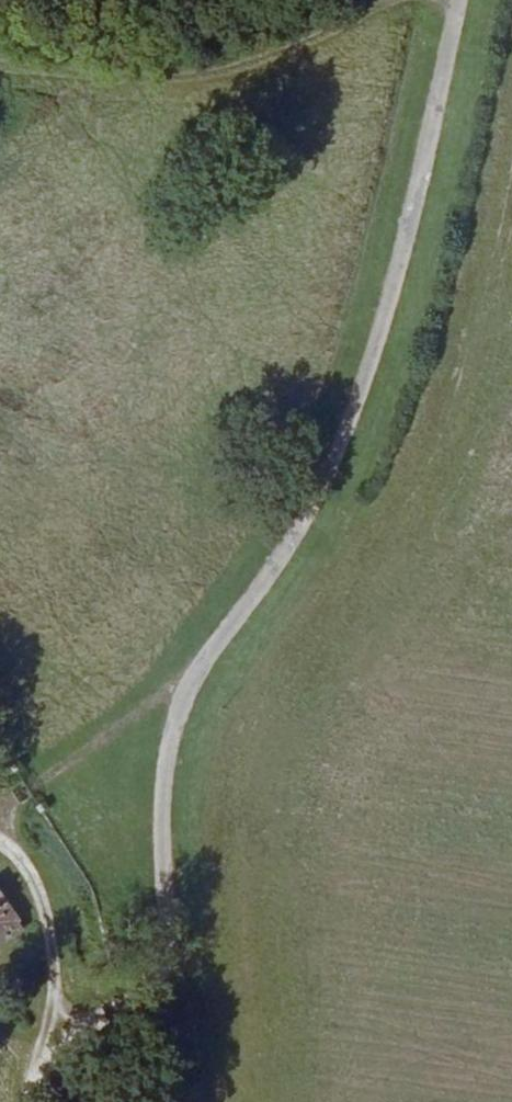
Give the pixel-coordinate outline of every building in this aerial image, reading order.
[(0,885),(0,946),(16,936),(12,930),(24,923),(0,885)]
